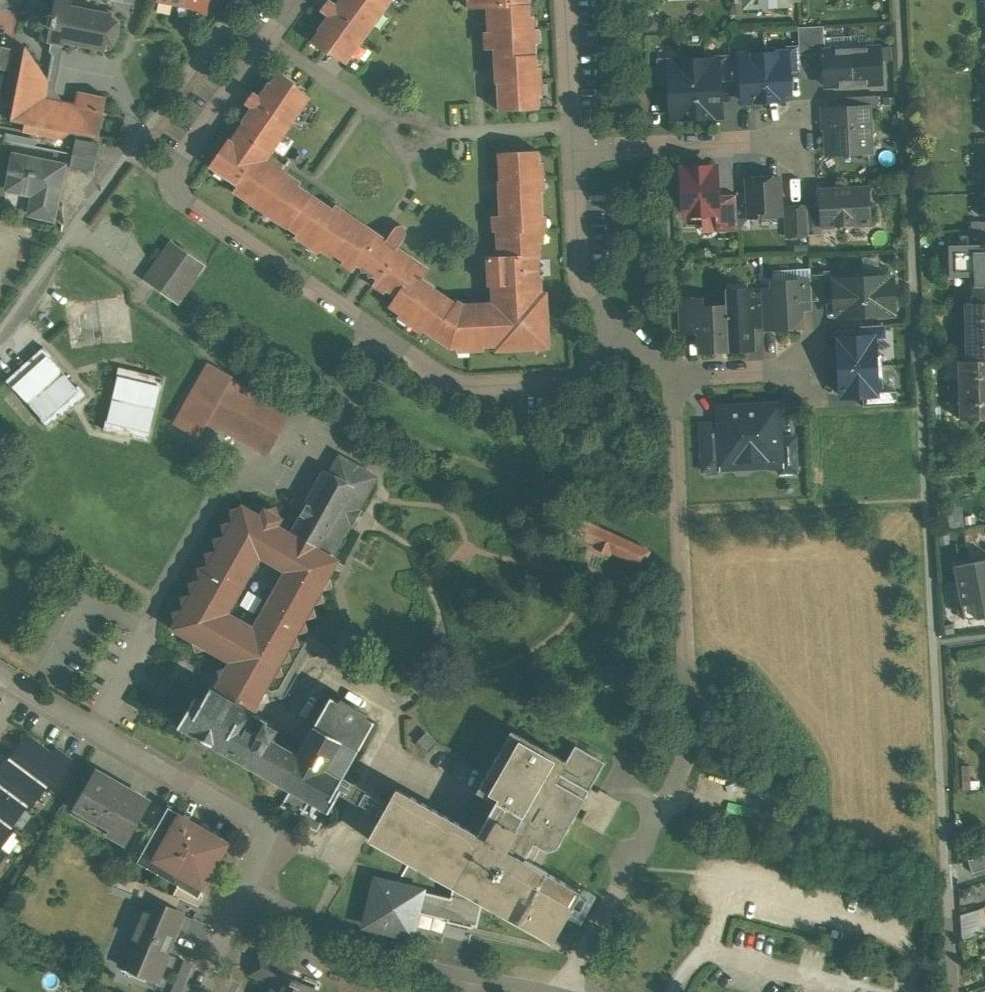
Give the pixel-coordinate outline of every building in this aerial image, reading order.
[(50,27),(43,25),(41,33),(40,35),(40,37),(41,38),(42,40),(43,41),(50,43),(63,45),(64,42),(66,43),(104,50),(106,44),(111,45),(115,40),(118,34),(118,28),(116,22),(110,21),(112,15),(71,6),(73,0),(55,0),(50,27)] [(336,5),(329,0),(328,0),(321,10),(328,16),(318,30),(319,31),(311,42),(328,54),(329,52),(345,63),(387,6),(378,0),(340,0),(336,5)] [(468,9),(496,7),(497,33),(501,33),(504,82),(497,82),(498,111),(539,108),(538,96),(536,96),(534,94),(533,71),(535,68),(537,68),(535,43),(534,43),(531,41),(531,29),(527,29),(526,20),(528,18),(530,18),(529,0),(467,0),(468,9)] [(823,26),(810,27),(811,54),(823,54),(823,50),(824,50),(823,26)] [(810,27),(798,28),(798,45),(799,55),(811,54),(810,27)] [(597,30),(587,30),(588,46),(598,45),(597,30)] [(48,55),(44,74),(48,79),(46,88),(55,90),(58,89),(63,63),(66,43),(64,42),(63,45),(50,43),(48,55)] [(798,45),(785,46),(785,52),(786,52),(788,72),(800,71),(799,55),(798,45)] [(1,46),(0,49),(0,69),(8,71),(12,48),(1,46)] [(44,74),(24,46),(10,121),(24,123),(23,131),(62,138),(70,132),(98,138),(106,97),(86,93),(75,99),(74,107),(64,105),(55,90),(46,88),(48,79),(44,74)] [(878,47),(851,49),(852,85),(880,83),(879,61),(878,47)] [(889,47),(878,47),(879,61),(889,60),(889,47)] [(824,50),(823,50),(823,54),(825,86),(852,85),(851,49),(824,50)] [(785,52),(764,53),(766,101),(777,101),(788,88),(788,72),(786,52),(785,52)] [(764,53),(741,54),(742,80),(743,102),(766,101),(764,53)] [(741,54),(729,55),(730,81),(742,80),(741,54)] [(729,55),(715,56),(716,60),(717,60),(718,81),(730,81),(729,55)] [(670,58),(656,59),(658,85),(670,84),(669,62),(670,62),(670,58)] [(716,60),(693,61),(696,117),(720,116),(718,81),(717,60),(716,60)] [(670,62),(669,62),(670,84),(672,118),(696,117),(693,61),(670,62)] [(269,82),(259,97),(253,92),(245,103),(251,107),(242,122),(243,123),(237,132),(270,155),(310,97),(293,86),(295,84),(278,72),(270,83),(269,82)] [(877,96),(841,97),(841,109),(867,108),(877,107),(877,96)] [(841,109),(826,110),(828,152),(869,149),(867,108),(841,109)] [(300,183),(266,160),(270,155),(237,132),(230,141),(228,139),(212,162),(230,174),(226,178),(237,186),(233,191),(287,228),(287,227),(310,194),(298,186),(300,183)] [(76,140),(73,155),(96,160),(99,144),(76,140)] [(538,151),(498,153),(500,182),(506,181),(509,230),(505,230),(509,309),(518,308),(519,315),(495,316),(495,313),(469,314),(469,308),(457,300),(455,303),(456,303),(433,337),(450,349),(457,348),(457,346),(459,344),(480,343),(482,345),(482,347),(496,346),(496,342),(506,342),(509,344),(509,350),(536,349),(535,340),(549,339),(547,305),(538,305),(538,296),(540,294),(542,293),(541,275),(544,272),(541,269),(540,267),(544,263),(540,260),(539,242),(537,242),(535,240),(535,231),(539,231),(538,220),(541,217),(542,217),(540,191),(539,191),(536,189),(535,166),(538,163),(539,163),(538,151)] [(66,165),(15,155),(8,190),(41,197),(37,217),(54,220),(66,165)] [(73,155),(71,166),(94,170),(96,160),(73,155)] [(714,168),(682,170),(685,213),(686,213),(690,219),(701,219),(705,212),(715,212),(717,212),(716,196),(714,168)] [(778,177),(747,178),(749,218),(780,216),(778,177)] [(867,188),(820,191),(821,206),(822,226),(869,224),(867,188)] [(366,271),(382,247),(351,226),(349,229),(329,215),(333,210),(310,194),(287,227),(297,234),(298,233),(301,232),(320,245),(321,248),(320,250),(332,258),(334,254),(344,261),(345,260),(348,259),(360,268),(361,272),(366,271)] [(736,195),(716,196),(717,212),(715,212),(716,232),(738,231),(736,195)] [(821,206),(807,207),(808,235),(822,234),(822,226),(821,206)] [(807,207),(785,208),(786,236),(808,235),(807,207)] [(399,227),(396,228),(394,229),(386,240),(397,248),(405,236),(405,233),(405,230),(403,227),(399,227)] [(158,261),(145,281),(177,304),(205,265),(172,242),(158,261)] [(382,247),(366,271),(368,277),(373,276),(389,252),(386,249),(382,247)] [(970,248),(971,276),(972,304),(973,304),(984,304),(984,247),(979,247),(970,248)] [(970,248),(948,249),(950,277),(971,276),(970,248)] [(416,270),(389,252),(373,276),(386,285),(386,288),(385,290),(395,296),(388,306),(400,314),(401,313),(404,312),(423,325),(424,329),(423,330),(433,337),(456,303),(455,303),(432,288),(428,293),(409,280),(416,270)] [(499,256),(486,257),(488,286),(500,285),(499,256)] [(862,272),(851,273),(847,279),(836,280),(835,280),(836,300),(836,316),(864,314),(862,272)] [(890,277),(878,278),(874,272),(862,272),(864,314),(892,313),(890,277)] [(822,274),(810,275),(810,279),(811,301),(823,300),(822,274)] [(835,274),(822,274),(823,300),(836,300),(835,280),(836,280),(835,274)] [(810,279),(797,280),(797,282),(798,282),(800,309),(812,309),(811,301),(810,279)] [(797,282),(772,283),(773,291),(775,328),(791,327),(800,317),(800,309),(798,282),(797,282)] [(773,291),(761,292),(762,320),(763,329),(775,328),(773,291)] [(761,292),(748,292),(748,294),(749,294),(750,320),(762,320),(761,292)] [(748,294),(725,295),(725,305),(728,349),(752,348),(750,320),(749,294),(748,294)] [(700,299),(677,300),(679,332),(699,331),(697,307),(700,307),(700,299)] [(973,304),(972,304),(964,304),(966,361),(966,362),(984,361),(984,304),(973,304)] [(700,307),(697,307),(699,331),(700,351),(728,349),(725,305),(700,307)] [(885,325),(859,327),(859,338),(873,338),(874,339),(886,338),(885,325)] [(859,338),(838,340),(839,368),(881,365),(880,354),(874,351),(874,339),(873,338),(859,338)] [(76,387),(50,358),(52,356),(43,347),(6,381),(15,390),(42,419),(41,419),(49,429),(86,395),(78,386),(76,387)] [(966,362),(966,361),(957,362),(959,421),(984,421),(984,361),(966,362)] [(232,376),(213,365),(196,395),(192,393),(184,408),(187,410),(178,426),(198,437),(209,417),(246,438),(246,439),(265,449),(284,415),(265,404),(265,405),(228,384),(232,376)] [(881,365),(839,368),(840,396),(862,394),(876,394),(876,392),(876,380),(882,377),(881,365)] [(164,378),(119,367),(116,380),(117,380),(113,399),(155,409),(160,390),(161,390),(164,378)] [(876,394),(862,394),(863,406),(897,404),(896,391),(876,392),(876,394)] [(155,409),(113,399),(108,418),(107,418),(104,430),(149,441),(152,429),(151,429),(155,409)] [(777,405),(719,408),(720,423),(722,463),(723,463),(763,461),(771,467),(779,467),(780,467),(779,438),(777,405)] [(720,423),(700,424),(702,471),(724,470),(723,463),(722,463),(720,423)] [(795,437),(779,438),(780,467),(779,467),(779,474),(796,473),(795,437)] [(375,477),(338,456),(293,534),(293,535),(329,556),(330,556),(349,523),(352,525),(360,512),(356,510),(375,477)] [(332,587),(329,578),(330,575),(321,569),(329,556),(293,535),(293,534),(277,525),(281,518),(277,516),(276,508),(267,510),(264,508),(259,516),(241,505),(240,508),(231,511),(233,521),(231,523),(222,525),(225,534),(224,537),(214,540),(216,549),(215,552),(206,554),(209,563),(207,566),(198,569),(200,578),(198,581),(189,583),(192,593),(191,595),(181,598),(184,607),(182,610),(173,612),(175,622),(171,629),(194,642),(196,651),(204,648),(229,663),(227,667),(217,670),(220,681),(214,691),(246,709),(254,695),(262,682),(268,686),(273,678),(283,675),(279,666),(281,663),(291,660),(287,652),(289,649),(299,645),(296,636),(298,634),(307,631),(304,622),(306,619),(315,617),(312,608),(314,605),(324,601),(320,593),(322,589),(332,587)] [(649,552),(571,514),(563,530),(642,569),(649,552)] [(954,566),(964,620),(984,617),(984,560),(954,566)] [(330,698),(298,755),(273,742),(275,739),(271,738),(276,728),(267,723),(268,722),(246,709),(214,691),(211,689),(203,702),(196,698),(179,728),(291,790),(329,812),(340,794),(341,791),(337,789),(343,778),(374,723),(330,698)] [(495,802),(478,834),(396,788),(388,803),(380,816),(367,840),(409,863),(419,869),(453,887),(483,904),(553,943),(581,891),(532,864),(507,850),(517,832),(516,832),(524,818),(533,822),(566,762),(511,731),(487,773),(477,792),(495,802)] [(52,755),(28,737),(12,759),(9,757),(8,757),(48,787),(65,765),(52,755)] [(566,762),(533,822),(524,818),(516,832),(517,832),(507,850),(532,864),(541,847),(547,850),(557,847),(580,807),(590,788),(605,762),(575,745),(566,762)] [(69,759),(56,750),(52,755),(65,765),(69,759)] [(8,757),(0,768),(0,785),(29,806),(44,786),(47,788),(48,787),(8,757)] [(117,786),(96,774),(97,770),(96,770),(84,791),(72,811),(74,812),(77,807),(111,827),(109,832),(126,841),(149,800),(119,783),(117,786)] [(388,803),(343,778),(337,789),(341,791),(340,794),(380,816),(388,803)] [(0,785),(0,819),(13,828),(13,827),(10,825),(25,805),(28,807),(29,806),(0,785)] [(73,785),(62,805),(72,811),(84,791),(73,785)] [(590,788),(580,807),(586,811),(581,821),(602,833),(620,801),(599,789),(597,792),(590,788)] [(329,812),(291,790),(279,812),(318,833),(329,812)] [(175,802),(167,798),(165,802),(172,807),(175,802)] [(170,812),(147,851),(157,857),(180,818),(170,812)] [(224,843),(180,818),(157,857),(185,873),(202,883),(224,843)] [(0,819),(0,844),(13,828),(0,819)] [(969,860),(972,872),(984,868),(984,854),(969,860)] [(419,869),(409,863),(396,887),(408,889),(419,869)] [(202,883),(185,873),(180,882),(197,891),(202,883)] [(173,895),(142,882),(137,894),(145,897),(147,898),(148,897),(169,906),(173,895)] [(197,891),(180,882),(173,895),(199,905),(204,894),(197,891)] [(396,887),(376,882),(366,927),(411,937),(416,914),(421,892),(408,889),(396,887)] [(483,904),(453,887),(450,899),(421,892),(416,914),(447,921),(447,923),(459,925),(472,929),(473,927),(477,928),(483,904)] [(169,906),(148,897),(147,898),(145,897),(116,964),(153,980),(182,912),(169,906)] [(959,911),(961,934),(984,933),(983,909),(959,911)] [(271,948),(267,958),(279,963),(284,953),(271,948)] [(259,955),(251,974),(274,984),(270,991),(313,991),(314,989),(289,979),(293,969),(279,963),(267,958),(259,955)]
